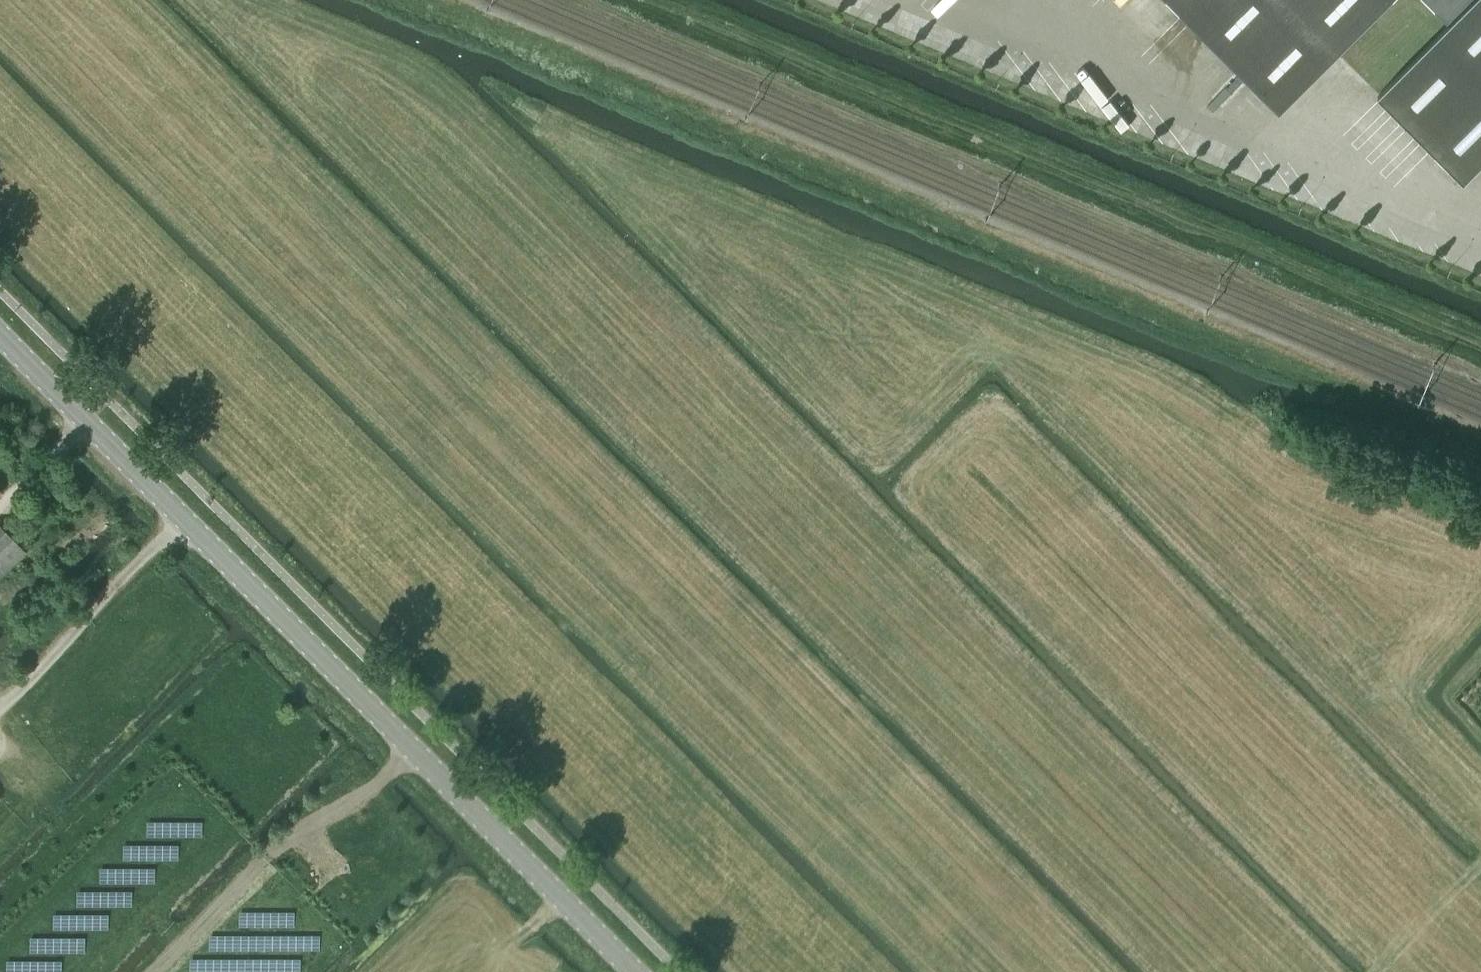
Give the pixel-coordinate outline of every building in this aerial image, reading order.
[(1280,110),(1390,0),(1170,0),(1280,110)] [(1448,24),(1378,94),(1464,181),(1480,163),(1480,0),(1425,0),(1448,24)] [(26,552),(0,525),(0,577),(26,552)]
